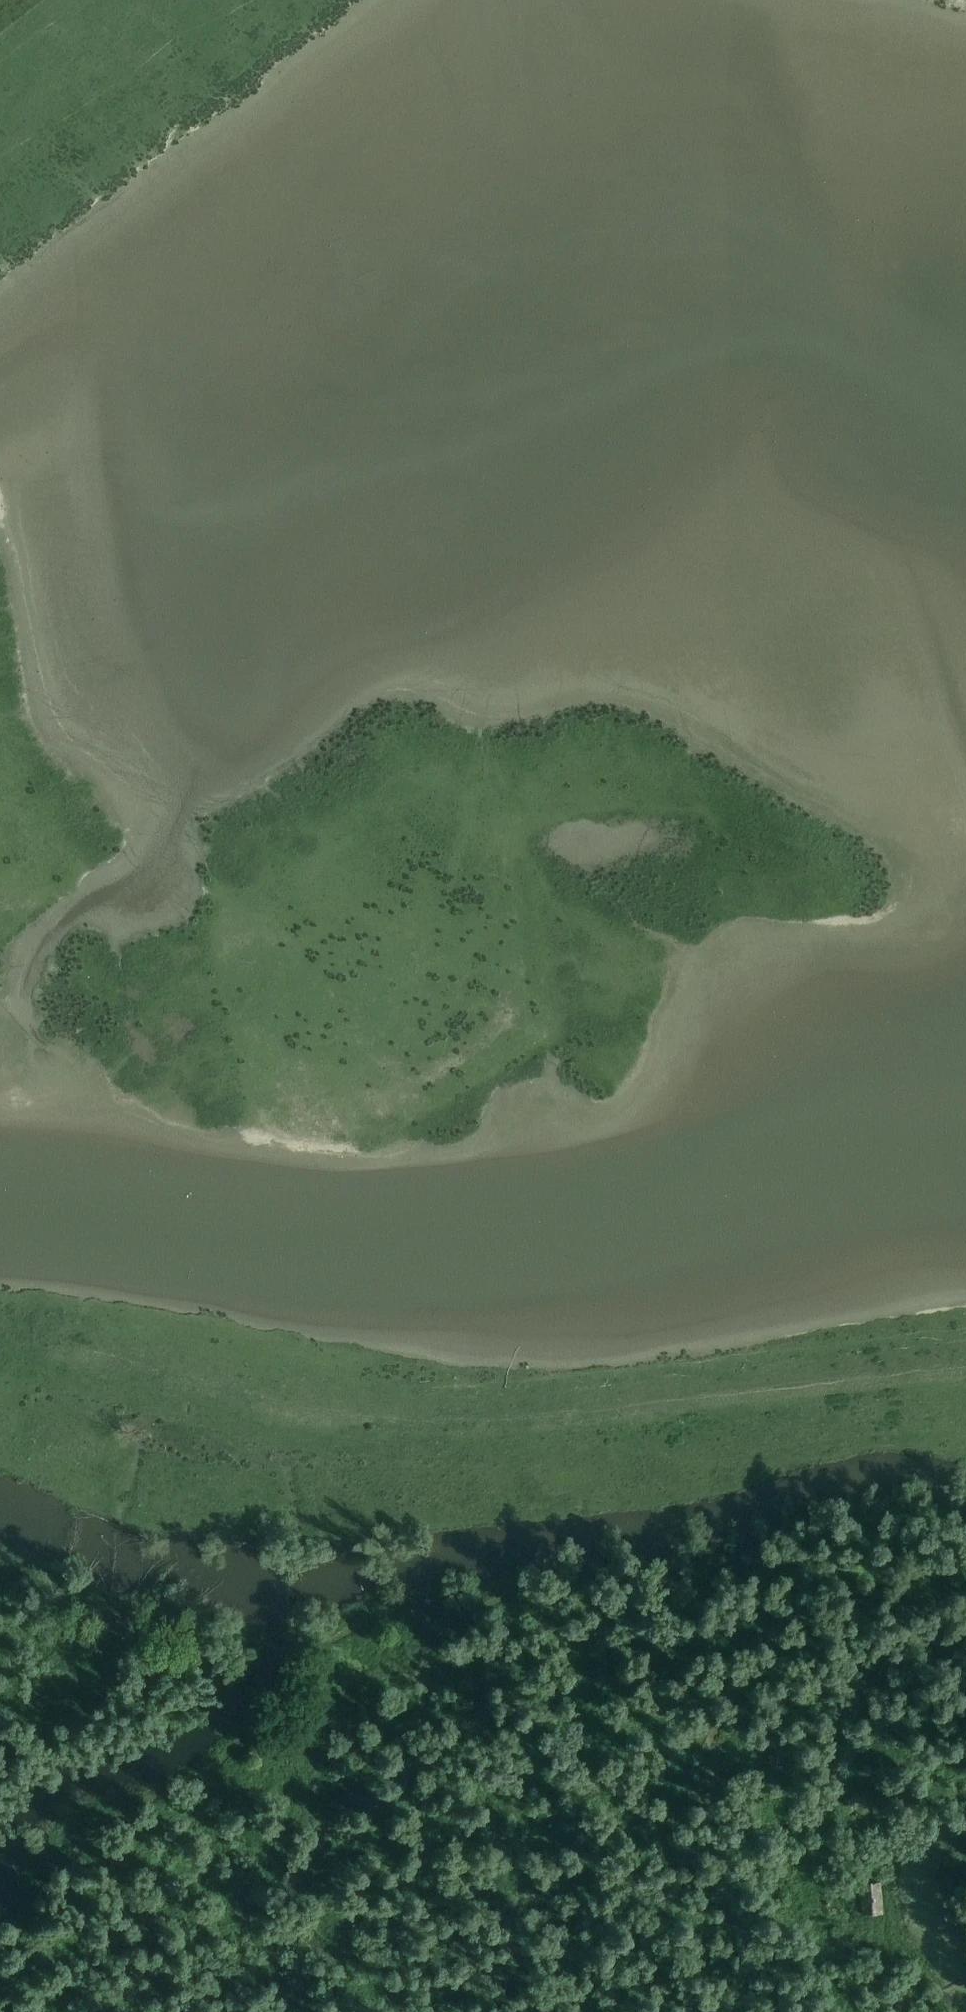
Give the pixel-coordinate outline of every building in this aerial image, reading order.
[(883,1913),(881,1880),(860,1881),(861,1914),(883,1913)]
